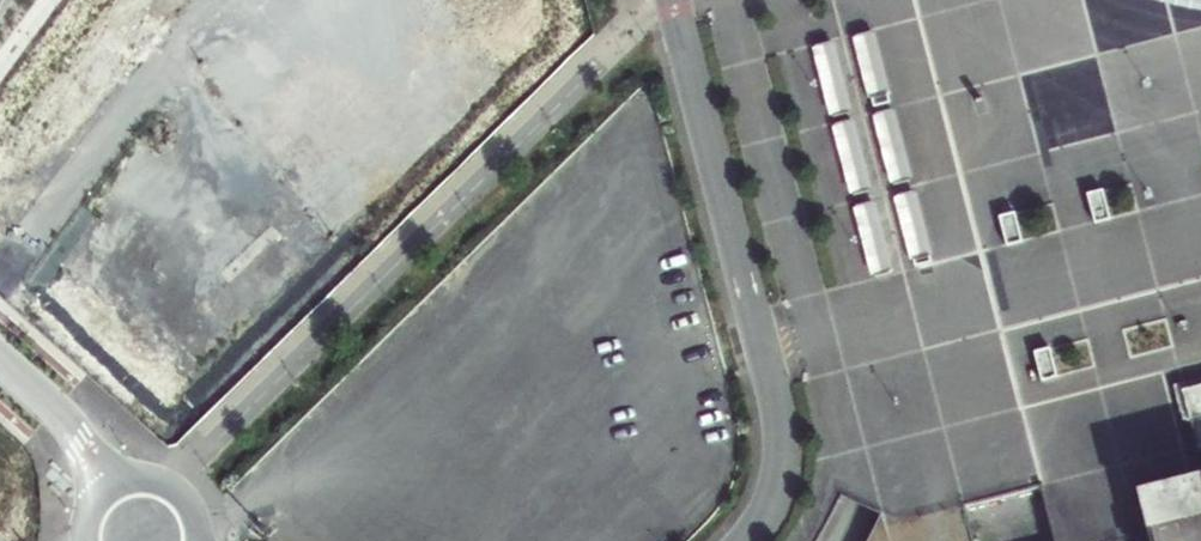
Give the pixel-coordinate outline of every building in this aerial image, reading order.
[(875,32),(853,38),(869,100),(891,94),(875,32)] [(834,42),(812,48),(830,117),(852,112),(834,42)] [(895,110),(873,116),(891,185),(913,179),(895,110)] [(855,120),(833,126),(850,195),(872,190),(855,120)] [(1102,191),(1088,195),(1095,223),(1110,219),(1102,191)] [(916,192),(894,198),(911,262),(933,256),(916,192)] [(876,202),(854,208),(872,277),(894,271),(876,202)] [(1015,213),(999,217),(1007,246),(1022,243),(1015,213)] [(1050,349),(1034,353),(1042,381),(1057,378),(1050,349)] [(1182,391),(1188,411),(1199,452),(1200,451),(1200,386),(1182,391)] [(1141,495),(1153,540),(1200,540),(1200,479),(1141,495)]
